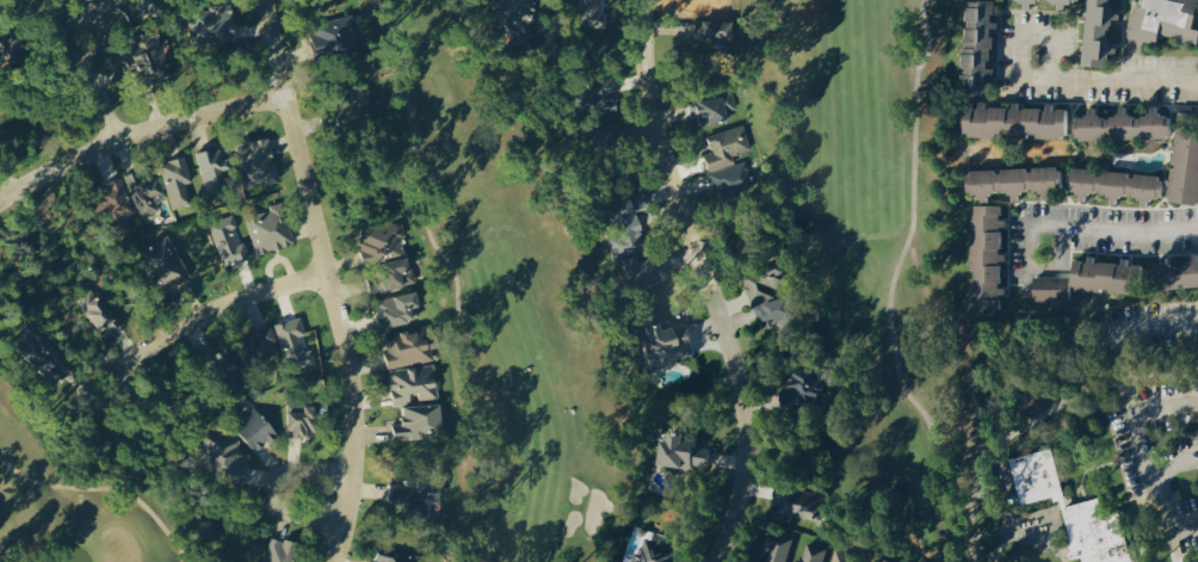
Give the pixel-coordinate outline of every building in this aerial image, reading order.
[(165,0),(136,0),(143,16),(168,6),(165,0)] [(581,27),(608,27),(608,13),(602,13),(602,0),(582,0),(581,27)] [(1114,68),(1118,0),(1094,0),(1089,67),(1114,68)] [(1144,5),(1140,5),(1132,21),(1129,39),(1159,44),(1160,44),(1164,36),(1176,38),(1185,42),(1197,45),(1197,0),(1144,0),(1144,5)] [(971,92),(993,92),(993,76),(998,76),(997,1),(970,2),(971,92)] [(317,54),(358,45),(352,15),(311,23),(317,54)] [(714,43),(734,43),(734,22),(715,22),(714,43)] [(149,79),(172,70),(155,28),(133,37),(149,79)] [(26,45),(16,30),(0,40),(0,52),(5,59),(26,45)] [(582,82),(584,113),(617,111),(615,80),(582,82)] [(696,127),(730,118),(728,110),(737,108),(733,92),(690,103),(696,127)] [(971,135),(1043,133),(1043,137),(1073,136),(1073,107),(1058,108),(1058,105),(1024,106),(1024,104),(990,105),(990,103),(970,104),(971,135)] [(1084,141),(1178,134),(1177,123),(1184,123),(1183,110),(1163,112),(1162,105),(1155,105),(1156,114),(1132,115),(1131,105),(1120,106),(1121,115),(1101,116),(1100,106),(1094,106),(1094,116),(1082,117),(1084,141)] [(708,134),(713,151),(704,153),(708,171),(736,163),(734,154),(751,149),(745,124),(708,134)] [(1076,168),(1074,190),(1085,191),(1085,200),(1093,200),(1093,191),(1114,192),(1114,202),(1122,203),(1123,193),(1146,195),(1145,205),(1153,206),(1153,197),(1171,198),(1171,199),(1197,201),(1197,131),(1181,130),(1180,143),(1178,143),(1175,175),(1076,168)] [(278,180),(273,137),(242,141),(247,184),(278,180)] [(197,152),(207,191),(232,184),(222,146),(197,152)] [(162,161),(171,208),(192,203),(188,182),(192,181),(188,157),(162,161)] [(710,172),(717,196),(755,185),(748,161),(710,172)] [(138,217),(160,211),(156,198),(163,196),(155,166),(127,173),(138,217)] [(973,169),(974,195),(993,195),(993,191),(1021,191),(1021,190),(1049,189),(1049,195),(1065,194),(1064,167),(973,169)] [(124,177),(99,184),(109,218),(133,210),(124,177)] [(639,209),(648,207),(645,190),(603,198),(607,219),(617,217),(620,231),(608,234),(613,263),(620,262),(625,288),(659,281),(659,277),(669,275),(665,254),(640,259),(638,252),(647,250),(639,209)] [(260,209),(269,249),(294,244),(285,203),(260,209)] [(1006,259),(1006,218),(1006,205),(974,205),(974,233),(975,233),(975,273),(973,273),(973,306),(1003,306),(1003,293),(1006,293),(1006,259)] [(406,237),(403,221),(361,230),(363,240),(358,241),(363,264),(406,255),(402,238),(406,237)] [(140,250),(162,288),(190,273),(168,234),(140,250)] [(1193,253),(1193,264),(1171,264),(1171,285),(1197,285),(1197,253),(1193,253)] [(1037,276),(1036,301),(1074,302),(1074,289),(1116,290),(1116,293),(1141,293),(1142,260),(1074,259),(1073,277),(1037,276)] [(415,282),(411,261),(367,269),(371,291),(415,282)] [(800,322),(796,295),(781,297),(779,287),(793,285),(789,263),(749,269),(758,325),(773,323),(772,318),(783,316),(785,324),(800,322)] [(121,319),(89,288),(74,303),(106,334),(121,319)] [(382,327),(424,318),(418,290),(376,299),(382,327)] [(698,356),(689,323),(664,329),(661,321),(648,325),(651,338),(641,340),(648,369),(698,356)] [(64,354),(30,323),(14,341),(55,378),(63,368),(57,362),(64,354)] [(434,358),(426,326),(386,335),(389,350),(385,351),(389,369),(434,358)] [(282,353),(274,327),(238,338),(247,364),(282,353)] [(244,370),(233,345),(209,356),(225,390),(238,384),(233,375),(244,370)] [(438,396),(435,365),(390,370),(394,404),(412,402),(411,399),(438,396)] [(832,400),(830,380),(825,380),(823,367),(796,370),(798,388),(787,389),(788,405),(832,400)] [(318,403),(289,404),(289,434),(319,434),(318,403)] [(392,437),(444,434),(443,403),(404,405),(405,423),(391,423),(392,437)] [(252,451),(277,438),(262,407),(237,419),(252,451)] [(664,462),(712,471),(716,447),(702,445),(703,440),(689,438),(690,431),(676,429),(674,440),(668,439),(664,462)] [(240,439),(203,435),(199,470),(248,477),(250,465),(244,464),(246,450),(239,449),(240,439)] [(1055,448),(1012,457),(1023,505),(1062,496),(1076,559),(1085,556),(1086,561),(1145,561),(1141,546),(1134,547),(1126,512),(1109,515),(1105,497),(1068,505),(1055,448)] [(443,480),(418,479),(418,503),(442,504),(443,480)] [(410,484),(390,480),(387,500),(406,503),(410,484)] [(775,503),(779,504),(778,514),(822,520),(825,492),(777,486),(775,503)] [(795,538),(777,533),(769,558),(763,556),(762,561),(788,561),(795,538)] [(685,548),(644,535),(635,561),(681,561),(685,548)] [(297,543),(270,536),(264,558),(263,558),(262,561),(293,561),(297,543)] [(826,548),(808,543),(803,560),(798,559),(797,561),(821,561),(826,548)] [(384,544),(376,559),(379,560),(378,561),(419,561),(384,544)] [(836,550),(833,561),(859,561),(860,555),(836,550)]
